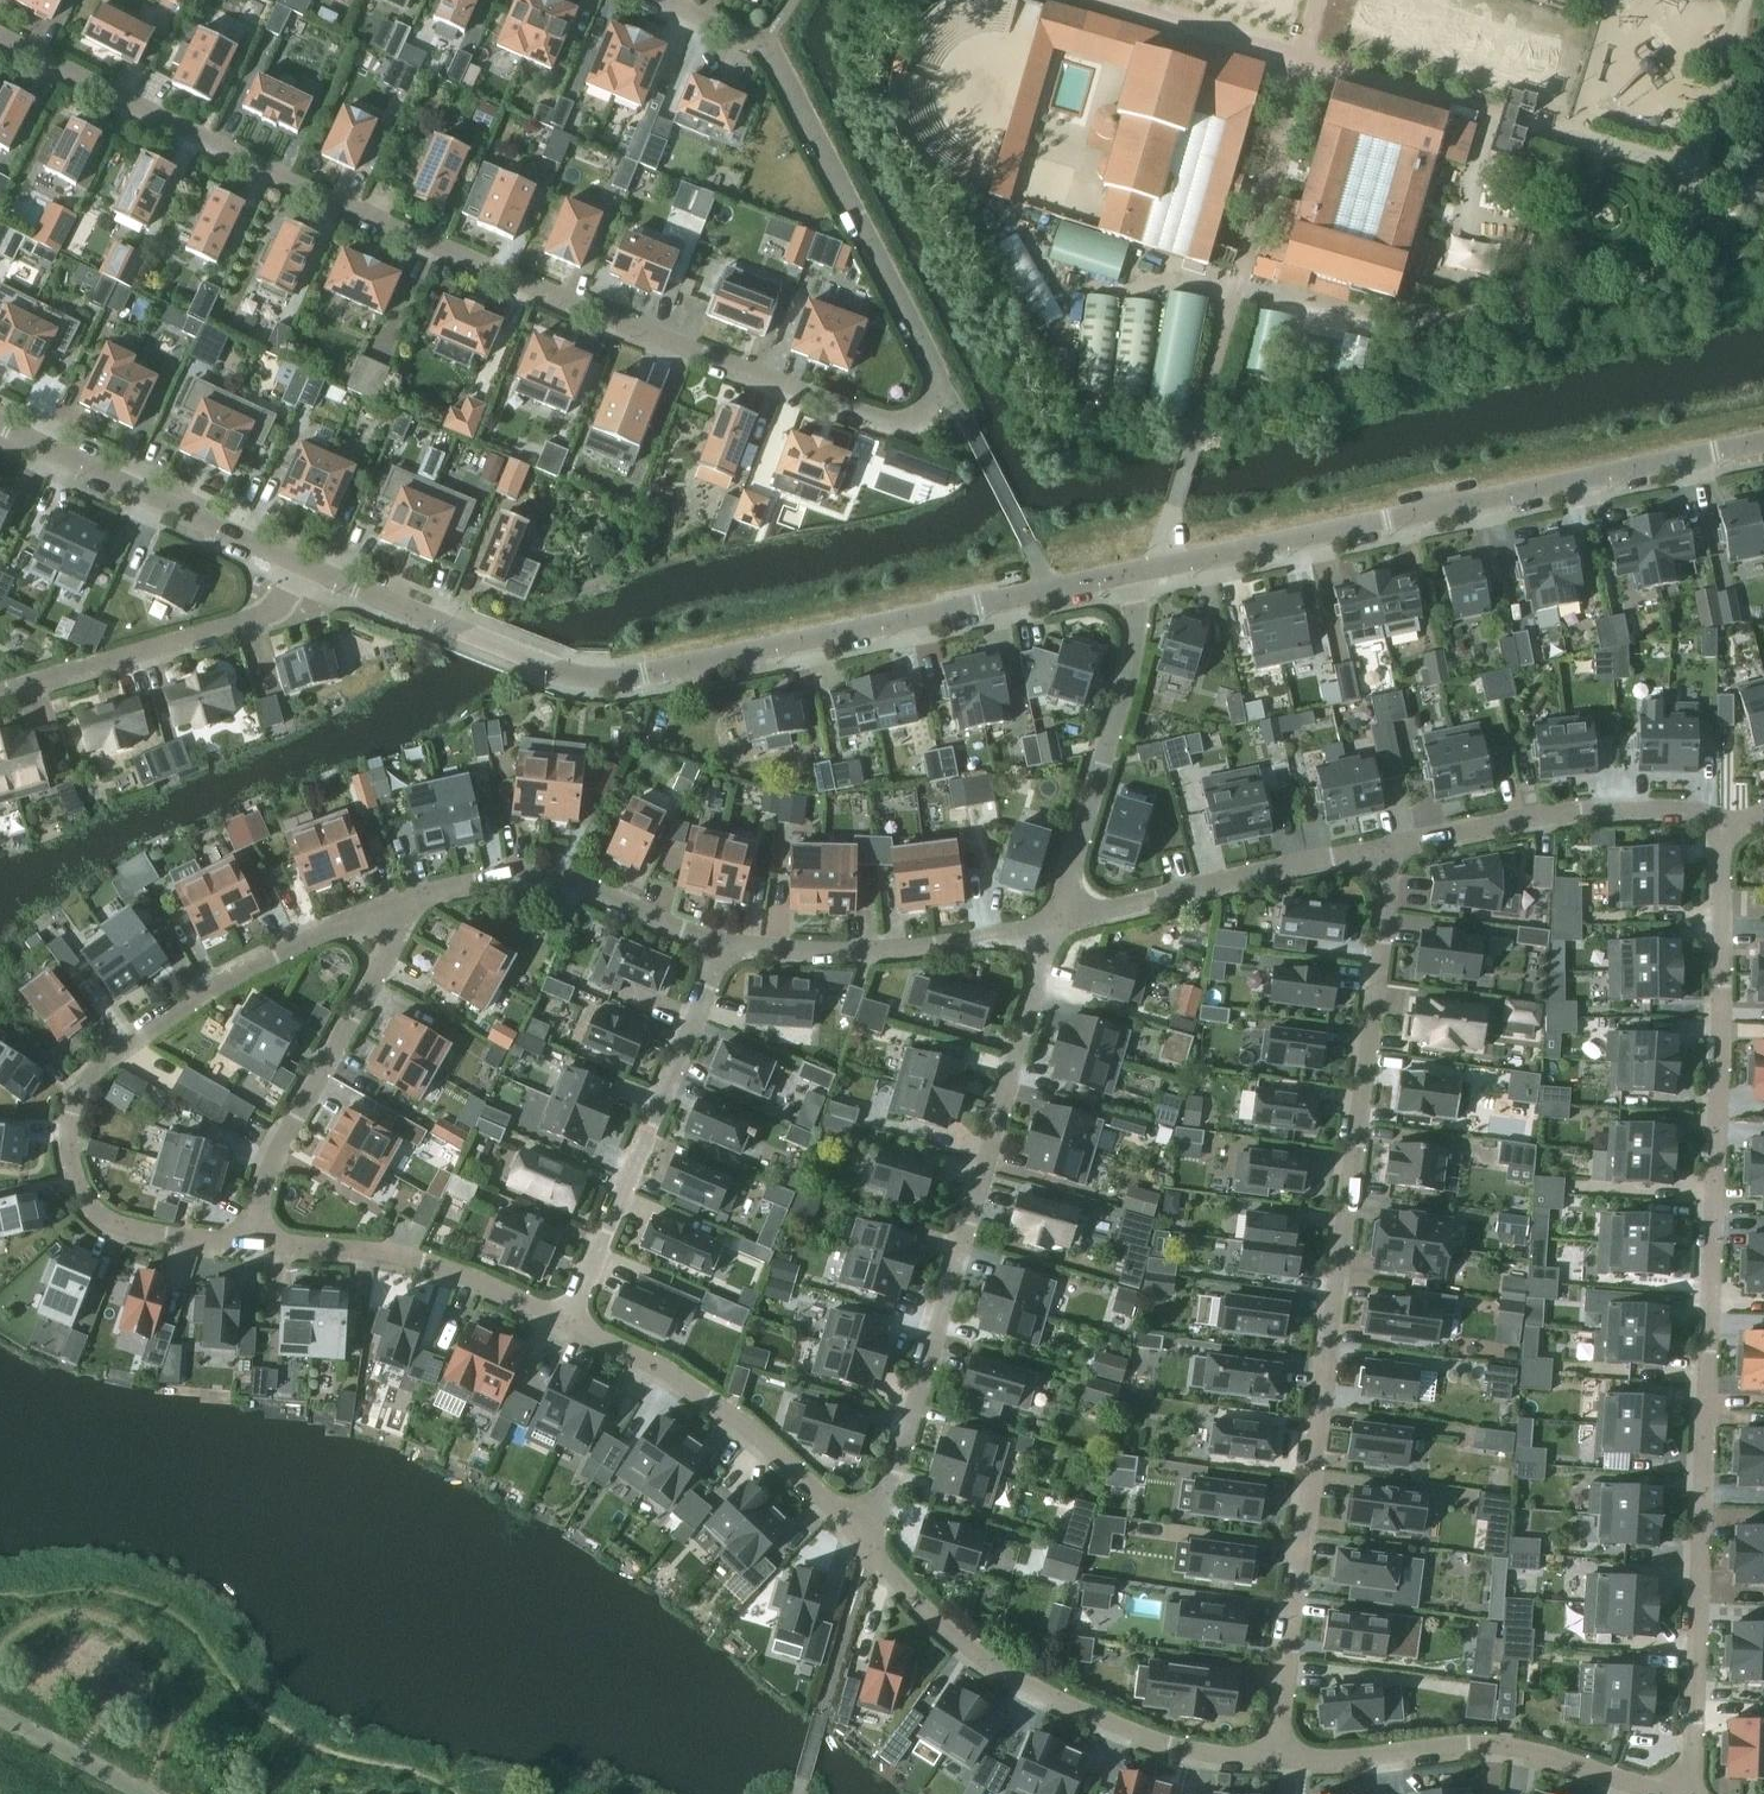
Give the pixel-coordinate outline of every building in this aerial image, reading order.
[(50,21),(61,0),(11,0),(50,21)] [(276,4),(290,11),(295,0),(278,0),(276,4)] [(290,11),(291,12),(303,18),(312,0),(295,0),(290,11)] [(403,12),(409,0),(378,0),(403,12)] [(464,34),(465,32),(463,32),(477,0),(443,0),(434,19),(433,18),(432,20),(464,34)] [(523,58),(549,0),(517,0),(496,46),(523,58)] [(523,58),(550,70),(576,11),(560,4),(561,4),(553,0),(549,0),(523,58)] [(1565,11),(1568,0),(1550,0),(1548,6),(1565,11)] [(1084,15),(1043,3),(988,196),(1207,266),(1213,246),(1228,194),(1259,86),(1172,60),(1079,34),(1084,15)] [(290,11),(276,4),(264,30),(279,37),(291,12),(290,11)] [(100,7),(84,38),(137,65),(152,34),(100,7)] [(396,23),(381,54),(397,61),(411,30),(396,23)] [(586,85),(613,97),(638,36),(627,32),(626,33),(610,26),(586,85)] [(181,68),(172,86),(210,104),(237,49),(199,30),(191,48),(182,44),(173,64),(181,68)] [(638,36),(613,97),(640,108),(665,49),(649,42),(649,41),(638,36)] [(443,81),(457,88),(468,64),(471,57),(457,51),(443,81)] [(468,64),(457,88),(469,94),(480,70),(468,64)] [(420,71),(407,65),(395,91),(408,97),(420,71)] [(287,78),(283,78),(279,81),(277,85),(258,76),(242,109),(297,135),(312,101),(293,92),(295,88),(294,84),(292,80),(287,78)] [(677,114),(673,124),(674,124),(709,138),(713,128),(728,134),(730,135),(731,133),(743,138),(752,117),(739,112),(743,101),(744,102),(745,99),(742,98),(742,99),(724,92),(725,91),(722,90),(713,86),(711,85),(711,86),(693,79),(693,78),(691,77),(690,80),(678,111),(677,111),(676,114),(677,114)] [(5,86),(4,88),(5,88),(0,98),(0,148),(8,153),(9,151),(8,150),(33,103),(34,103),(35,101),(5,86)] [(1282,267),(1394,299),(1435,158),(1462,166),(1474,127),(1333,87),(1322,126),(1324,127),(1295,228),(1293,227),(1282,267)] [(625,157),(624,159),(637,164),(664,98),(653,94),(641,124),(638,124),(636,130),(625,157)] [(1505,120),(1499,143),(1523,150),(1529,127),(1536,103),(1512,96),(1505,120)] [(553,112),(547,127),(561,133),(573,104),(559,98),(553,112)] [(479,123),(476,130),(485,133),(487,127),(489,128),(497,110),(485,105),(477,122),(479,123)] [(532,121),(547,127),(553,112),(539,106),(532,121)] [(376,124),(343,109),(322,157),(354,172),(376,124)] [(53,126),(35,162),(48,169),(47,170),(46,170),(45,172),(75,187),(76,186),(87,192),(95,176),(82,170),(99,136),(101,137),(101,135),(71,120),(70,122),(71,122),(66,133),(53,126)] [(554,131),(542,158),(560,165),(572,138),(554,131)] [(638,165),(656,172),(668,144),(650,136),(638,165)] [(435,139),(412,192),(444,206),(467,153),(435,139)] [(612,187),(626,193),(638,165),(637,164),(624,159),(623,159),(612,187)] [(1753,173),(1763,174),(1763,160),(1754,159),(1753,173)] [(127,173),(116,195),(122,198),(114,213),(145,228),(171,175),(140,160),(133,176),(127,173)] [(481,170),(462,215),(479,222),(477,226),(512,241),(535,188),(499,173),(498,178),(481,170)] [(0,177),(0,199),(9,181),(0,177)] [(215,193),(188,250),(186,249),(185,251),(216,266),(217,264),(216,263),(243,206),(244,207),(245,205),(214,190),(213,192),(215,193)] [(691,217),(705,222),(715,196),(701,191),(691,217)] [(544,255),(579,269),(601,216),(566,202),(544,255)] [(57,252),(76,215),(62,208),(44,245),(57,252)] [(1060,224),(1048,260),(1117,282),(1128,246),(1060,224)] [(10,230),(0,225),(0,250),(10,230)] [(797,227),(784,263),(802,270),(806,261),(815,235),(797,227)] [(270,241),(260,264),(266,266),(259,282),(264,284),(261,290),(283,300),(286,294),(290,296),(315,243),(283,228),(276,244),(270,241)] [(0,250),(0,257),(12,263),(18,250),(31,257),(37,244),(10,230),(0,250)] [(626,235),(610,275),(661,296),(677,256),(683,241),(669,236),(663,251),(626,235)] [(815,235),(806,261),(833,271),(842,244),(815,235)] [(130,250),(114,282),(130,290),(146,258),(130,250)] [(380,315),(379,315),(382,316),(383,314),(382,314),(398,279),(399,276),(397,275),(397,276),(378,268),(378,267),(364,260),(363,261),(345,253),(345,252),(342,251),(341,254),(342,254),(326,289),(325,291),(327,292),(380,315)] [(720,284),(707,317),(762,338),(775,305),(781,288),(744,274),(741,280),(737,291),(720,284)] [(116,283),(103,277),(89,305),(103,311),(116,283)] [(203,283),(187,317),(204,325),(220,291),(203,283)] [(8,367),(39,306),(0,286),(0,366),(1,367),(3,364),(8,367)] [(130,292),(117,286),(107,307),(120,314),(130,292)] [(1168,293),(1147,410),(1184,417),(1206,300),(1168,293)] [(1082,296),(1074,391),(1110,394),(1119,299),(1082,296)] [(463,307),(444,299),(429,335),(485,359),(501,323),(481,315),(481,310),(465,304),(463,307)] [(1157,302),(1121,299),(1112,395),(1148,398),(1157,302)] [(793,352),(845,371),(845,372),(847,372),(848,370),(864,326),(865,324),(862,323),(810,305),(810,304),(808,303),(807,306),(808,306),(792,350),(791,349),(790,352),(793,353),(793,352)] [(39,306),(8,367),(13,369),(12,372),(18,375),(32,382),(50,347),(64,354),(78,325),(39,306)] [(1258,311),(1246,369),(1283,377),(1295,318),(1258,311)] [(182,333),(196,339),(203,325),(189,318),(182,333)] [(264,353),(278,359),(291,330),(277,324),(264,353)] [(203,325),(189,355),(202,361),(216,331),(203,325)] [(542,405),(566,415),(567,412),(571,401),(572,402),(589,361),(534,338),(517,380),(519,381),(519,380),(548,392),(543,403),(542,405)] [(94,412),(105,418),(133,359),(107,346),(79,404),(95,412),(94,412)] [(359,356),(345,389),(376,402),(390,370),(359,356)] [(133,359),(105,418),(116,423),(117,422),(133,430),(157,379),(131,367),(134,359),(133,359)] [(297,368),(281,403),(295,409),(311,374),(297,368)] [(311,374),(298,403),(312,409),(325,380),(311,374)] [(201,459),(206,461),(235,399),(194,380),(180,410),(195,417),(179,452),(194,458),(193,459),(199,462),(201,459)] [(586,446),(632,465),(658,401),(611,383),(586,446)] [(235,399),(206,461),(211,463),(210,466),(216,469),(230,475),(246,440),(261,447),(275,417),(235,399)] [(484,407),(468,401),(461,415),(451,411),(445,427),(471,438),(484,407)] [(398,414),(387,409),(383,418),(385,424),(392,426),(398,414)] [(720,412),(699,467),(731,479),(752,424),(720,412)] [(388,439),(401,445),(413,419),(400,413),(388,439)] [(793,436),(791,435),(790,437),(790,438),(777,474),(776,474),(776,476),(771,489),(794,497),(794,496),(792,495),(796,483),(832,496),(832,497),(834,498),(835,495),(837,490),(845,493),(855,467),(846,464),(848,459),(849,459),(850,457),(847,456),(827,449),(829,446),(814,441),(812,444),(793,436)] [(294,504),(305,509),(328,457),(324,455),(326,450),(309,442),(308,442),(306,447),(300,445),(278,496),(294,503),(294,504)] [(545,443),(535,469),(557,478),(567,452),(545,443)] [(393,469),(381,499),(395,505),(380,541),(395,547),(394,548),(401,550),(402,547),(407,549),(434,486),(433,485),(445,455),(429,449),(417,479),(393,469)] [(328,457),(305,509),(316,514),(316,513),(332,520),(355,469),(349,466),(352,461),(334,453),(333,453),(331,458),(328,457)] [(503,461),(489,456),(480,478),(494,484),(503,461)] [(528,467),(509,460),(497,490),(516,497),(528,467)] [(17,496),(1,488),(3,484),(0,483),(0,531),(17,496)] [(434,486),(407,549),(412,551),(411,554),(417,557),(432,563),(447,527),(461,533),(474,503),(434,486)] [(769,501),(743,491),(732,520),(759,530),(769,501)] [(739,501),(725,495),(711,531),(725,536),(739,501)] [(1722,545),(1725,544),(1729,563),(1763,556),(1763,554),(1753,502),(1747,503),(1746,499),(1724,504),(1725,508),(1718,509),(1722,528),(1719,529),(1722,545)] [(56,572),(59,573),(83,521),(67,514),(66,515),(57,510),(48,528),(45,527),(39,542),(42,543),(33,561),(35,562),(29,573),(51,583),(56,572)] [(526,526),(502,516),(477,576),(496,584),(494,588),(523,601),(537,568),(513,557),(526,526)] [(1665,516),(1644,520),(1658,587),(1679,583),(1675,565),(1693,562),(1684,516),(1666,520),(1665,516)] [(1658,587),(1644,520),(1623,525),(1624,529),(1607,532),(1616,577),(1634,574),(1637,592),(1658,587)] [(83,521),(59,573),(61,574),(56,586),(77,596),(82,584),(84,585),(93,567),(95,568),(102,554),(99,552),(108,535),(98,530),(99,529),(83,521)] [(1560,536),(1542,540),(1556,608),(1579,603),(1577,591),(1581,590),(1577,570),(1580,570),(1577,554),(1574,555),(1570,535),(1560,537),(1560,536)] [(1556,608),(1542,540),(1525,544),(1525,545),(1515,547),(1519,566),(1516,567),(1519,582),(1522,582),(1526,601),(1531,600),(1533,613),(1556,608)] [(1442,566),(1453,621),(1489,613),(1485,594),(1488,593),(1485,578),(1481,578),(1477,559),(1471,560),(1470,556),(1448,561),(1449,565),(1442,566)] [(169,563),(168,566),(150,558),(135,591),(186,614),(189,607),(192,609),(202,589),(198,587),(201,581),(183,573),(184,570),(169,563)] [(457,558),(453,567),(462,571),(466,562),(457,558)] [(1392,572),(1371,577),(1382,626),(1385,625),(1387,638),(1418,631),(1415,619),(1420,618),(1411,573),(1393,576),(1392,572)] [(0,575),(0,608),(14,580),(1,574),(0,575)] [(1382,626),(1371,577),(1351,581),(1351,585),(1334,589),(1343,634),(1349,633),(1351,645),(1382,639),(1379,626),(1382,626)] [(1695,595),(1701,627),(1720,623),(1713,591),(1695,595)] [(1287,593),(1269,597),(1283,664),(1310,658),(1308,647),(1309,646),(1304,627),(1307,626),(1304,611),(1301,611),(1297,592),(1287,594),(1287,593)] [(1717,595),(1723,625),(1739,622),(1733,592),(1717,595)] [(1283,664),(1269,597),(1252,600),(1252,602),(1242,604),(1246,623),(1243,624),(1246,639),(1249,639),(1253,658),(1254,658),(1257,670),(1283,664)] [(67,642),(81,648),(93,621),(80,615),(67,642)] [(1623,615),(1608,618),(1614,648),(1629,644),(1623,615)] [(1160,652),(1163,652),(1157,671),(1192,682),(1207,628),(1201,626),(1202,622),(1180,616),(1179,620),(1173,618),(1167,637),(1164,636),(1160,652)] [(1614,648),(1608,618),(1593,621),(1600,651),(1614,648)] [(93,621),(81,648),(94,654),(107,627),(93,621)] [(1716,630),(1701,630),(1701,658),(1716,658),(1716,630)] [(1512,635),(1519,667),(1533,664),(1526,632),(1512,635)] [(1504,671),(1509,670),(1519,668),(1519,667),(1513,638),(1497,641),(1504,671)] [(1092,646),(1071,640),(1070,644),(1063,642),(1059,657),(1032,649),(1032,651),(1019,654),(1025,687),(1051,682),(1047,696),(1082,706),(1088,687),(1091,688),(1095,673),(1092,671),(1098,653),(1091,651),(1092,646)] [(294,652),(295,655),(276,660),(285,695),(339,680),(337,674),(341,672),(335,651),(331,652),(329,645),(310,651),(309,648),(294,652)] [(1612,650),(1613,680),(1629,679),(1627,648),(1612,649),(1612,650)] [(1612,650),(1593,654),(1594,681),(1613,680),(1612,650)] [(1425,656),(1431,686),(1449,682),(1443,653),(1425,656)] [(987,655),(969,659),(984,727),(1007,722),(1004,709),(1009,708),(1004,689),(1008,688),(1004,673),(1001,674),(997,654),(987,657),(987,655)] [(984,727),(969,659),(952,663),(952,664),(942,666),(946,685),(943,686),(946,701),(949,701),(954,720),(958,719),(961,732),(984,727)] [(1334,667),(1341,704),(1359,701),(1351,663),(1334,667)] [(1509,670),(1504,671),(1495,673),(1500,701),(1515,698),(1509,670)] [(1495,673),(1480,676),(1486,704),(1500,701),(1495,673)] [(204,678),(188,682),(189,686),(164,693),(174,726),(192,721),(195,730),(217,724),(215,715),(233,710),(224,676),(205,681),(204,678)] [(889,677),(868,681),(878,730),(916,722),(907,677),(890,681),(889,677)] [(878,730),(868,681),(847,686),(848,690),(830,693),(840,738),(878,730)] [(1737,688),(1754,749),(1763,746),(1763,681),(1737,688)] [(1322,687),(1325,706),(1339,703),(1336,685),(1322,687)] [(1400,692),(1386,696),(1391,723),(1406,720),(1400,692)] [(1225,698),(1231,727),(1245,724),(1239,695),(1225,698)] [(802,701),(798,702),(796,696),(777,700),(776,697),(761,700),(761,703),(742,707),(749,743),(766,739),(768,751),(790,746),(787,735),(804,731),(802,724),(807,724),(802,701)] [(1386,696),(1371,699),(1377,727),(1391,723),(1386,696)] [(257,702),(265,729),(283,724),(275,697),(257,702)] [(1732,697),(1716,697),(1716,727),(1732,727),(1732,697)] [(146,734),(137,700),(113,707),(112,704),(95,708),(96,712),(78,717),(87,751),(105,746),(108,755),(130,748),(128,739),(146,734)] [(1262,718),(1259,704),(1245,707),(1248,721),(1262,718)] [(1665,704),(1642,704),(1641,717),(1639,717),(1639,737),(1636,736),(1635,752),(1639,752),(1638,772),(1649,773),(1649,774),(1667,774),(1668,717),(1665,717),(1665,704)] [(1278,718),(1281,732),(1299,728),(1296,714),(1278,718)] [(1695,718),(1668,717),(1667,774),(1684,774),(1684,773),(1694,773),(1695,753),(1698,753),(1698,738),(1695,738),(1695,718)] [(1590,719),(1562,722),(1568,778),(1585,776),(1585,775),(1596,774),(1593,754),(1597,754),(1595,738),(1592,739),(1590,719)] [(1276,720),(1261,723),(1265,744),(1280,741),(1276,720)] [(498,722),(484,724),(489,755),(503,752),(498,722)] [(1562,722),(1534,725),(1536,745),(1533,745),(1534,761),(1538,760),(1540,780),(1550,779),(1550,780),(1568,778),(1562,722)] [(1377,727),(1372,727),(1383,780),(1403,776),(1391,723),(1377,727)] [(484,724),(470,726),(475,759),(489,757),(484,724)] [(0,735),(0,738),(17,799),(48,790),(46,782),(32,734),(15,739),(13,733),(18,732),(17,731),(0,735)] [(1479,735),(1452,740),(1463,796),(1481,792),(1480,791),(1491,789),(1487,770),(1490,769),(1486,754),(1483,754),(1479,735)] [(1042,765),(1038,747),(1036,736),(1020,739),(1027,768),(1042,765)] [(1184,737),(1161,744),(1168,773),(1191,767),(1184,737)] [(17,799),(0,738),(0,804),(17,799)] [(180,740),(165,746),(176,774),(191,768),(180,740)] [(1452,740),(1424,746),(1428,766),(1425,766),(1429,782),(1432,781),(1436,801),(1446,799),(1446,800),(1463,796),(1452,740)] [(1056,742),(1038,747),(1042,765),(1060,761),(1056,742)] [(1159,743),(1136,748),(1139,762),(1162,757),(1159,743)] [(176,774),(165,746),(149,752),(161,780),(176,774)] [(952,748),(937,751),(943,781),(958,778),(952,748)] [(943,781),(937,751),(922,754),(928,783),(943,781)] [(537,818),(544,819),(551,759),(520,755),(513,816),(521,817),(521,820),(537,821),(537,818)] [(1371,757),(1343,763),(1355,818),(1372,815),(1372,814),(1382,812),(1378,792),(1381,792),(1378,776),(1375,777),(1371,757)] [(551,759),(544,819),(552,820),(551,823),(567,825),(567,822),(575,823),(582,763),(551,759)] [(616,768),(602,762),(590,789),(604,795),(616,768)] [(829,762),(813,766),(819,794),(835,790),(829,762)] [(1343,763),(1316,769),(1320,788),(1317,789),(1320,804),(1323,804),(1327,823),(1337,821),(1337,822),(1355,818),(1343,763)] [(673,790),(688,797),(700,771),(685,764),(673,790)] [(846,764),(831,767),(835,790),(851,786),(846,764)] [(368,774),(371,786),(375,800),(391,795),(383,768),(367,772),(368,774)] [(368,774),(354,778),(363,811),(377,807),(375,800),(371,786),(368,774)] [(990,775),(962,779),(967,808),(995,803),(990,775)] [(467,778),(436,785),(450,849),(481,842),(467,778)] [(967,808),(962,780),(948,782),(952,810),(967,808)] [(1259,781),(1231,786),(1243,842),(1260,838),(1260,837),(1270,835),(1266,815),(1269,815),(1266,799),(1263,800),(1259,781)] [(72,783),(57,789),(69,817),(84,811),(83,810),(72,783)] [(450,849),(436,785),(405,792),(420,856),(428,854),(429,857),(444,853),(443,850),(450,849)] [(1231,786),(1204,792),(1208,811),(1205,812),(1208,828),(1211,827),(1215,846),(1225,844),(1226,845),(1243,842),(1231,786)] [(1152,798),(1121,789),(1100,859),(1131,869),(1152,798)] [(763,794),(761,810),(776,811),(778,796),(763,794)] [(781,796),(778,823),(792,825),(793,813),(803,814),(805,799),(781,796)] [(629,867),(637,870),(663,815),(633,802),(608,856),(615,860),(614,863),(628,869),(629,867)] [(311,812),(281,823),(286,836),(307,893),(315,890),(316,893),(331,888),(330,885),(337,882),(316,825),(311,812)] [(258,815),(243,820),(253,843),(268,837),(258,815)] [(345,815),(316,825),(337,882),(366,872),(345,815)] [(242,818),(224,825),(230,838),(238,834),(244,847),(253,843),(242,818)] [(677,822),(669,840),(684,844),(689,825),(677,822)] [(1031,894),(1048,835),(1017,826),(1000,885),(1008,887),(1007,890),(1022,894),(1023,892),(1031,894)] [(678,890),(708,897),(723,838),(692,831),(678,890)] [(823,849),(822,914),(828,914),(846,914),(853,914),(854,866),(874,867),(871,838),(854,837),(853,849),(823,849)] [(723,838),(708,897),(716,899),(715,902),(730,905),(731,902),(739,904),(753,846),(723,838)] [(891,839),(871,838),(874,867),(893,867),(899,912),(907,911),(908,914),(923,912),(923,909),(930,908),(923,848),(893,852),(891,839)] [(954,844),(923,848),(930,908),(961,904),(954,844)] [(792,848),(790,913),(822,914),(823,849),(792,848)] [(1679,851),(1608,851),(1608,880),(1679,879),(1679,851)] [(143,855),(130,862),(145,887),(158,879),(143,855)] [(1452,866),(1430,870),(1433,887),(1431,903),(1497,912),(1499,895),(1498,873),(1495,857),(1462,864),(1463,869),(1453,871),(1452,866)] [(1553,859),(1534,858),(1532,889),(1551,890),(1553,859)] [(232,861),(203,874),(229,929),(236,926),(237,928),(252,922),(250,919),(258,915),(232,861)] [(130,862),(117,870),(131,894),(145,887),(130,862)] [(229,929),(203,874),(175,888),(201,943),(229,929)] [(1568,880),(1552,879),(1551,911),(1566,911),(1568,880)] [(1679,879),(1608,880),(1608,908),(1679,907),(1679,879)] [(1344,909),(1283,901),(1282,910),(1280,910),(1279,917),(1281,918),(1279,936),(1274,935),(1272,949),(1304,954),(1306,939),(1340,944),(1341,937),(1345,937),(1347,923),(1342,923),(1344,909)] [(102,929),(107,937),(140,982),(166,963),(128,910),(102,929)] [(1551,911),(1550,911),(1550,926),(1580,926),(1580,911),(1566,911),(1551,911)] [(566,938),(571,927),(558,921),(552,932),(566,938)] [(1580,926),(1550,926),(1550,942),(1580,942),(1580,926)] [(449,949),(446,955),(498,985),(514,958),(461,928),(457,935),(455,934),(447,947),(449,949)] [(1516,945),(1547,949),(1549,933),(1518,929),(1516,945)] [(1438,935),(1422,933),(1417,973),(1476,980),(1481,940),(1461,938),(1461,936),(1438,933),(1438,935)] [(1216,934),(1214,943),(1224,944),(1225,939),(1225,935),(1216,934)] [(44,945),(37,935),(25,944),(33,954),(44,945)] [(80,963),(59,937),(46,947),(66,973),(80,963)] [(140,982),(107,937),(83,955),(115,1000),(122,995),(123,997),(136,988),(135,986),(140,982)] [(613,960),(602,956),(591,982),(618,992),(623,979),(656,993),(657,991),(661,992),(669,974),(665,972),(669,962),(620,942),(613,960)] [(1679,944),(1609,944),(1609,972),(1679,972),(1679,944)] [(1243,951),(1213,947),(1211,963),(1241,966),(1243,951)] [(1751,960),(1750,975),(1763,975),(1763,947),(1758,947),(1757,960),(1751,960)] [(1136,969),(1083,954),(1073,987),(1126,1003),(1127,1000),(1139,1003),(1147,975),(1135,972),(1136,969)] [(498,985),(446,955),(442,961),(439,960),(432,974),(434,975),(430,982),(483,1012),(498,985)] [(1294,971),(1294,972),(1274,969),(1270,1002),(1331,1010),(1335,977),(1315,974),(1294,971)] [(1679,972),(1609,972),(1609,1000),(1680,1000),(1679,972)] [(48,973),(22,993),(59,1042),(66,1037),(68,1039),(80,1030),(78,1027),(85,1022),(48,973)] [(1755,1004),(1763,1004),(1763,975),(1750,975),(1750,990),(1756,990),(1755,1004)] [(546,978),(540,992),(568,1004),(574,989),(546,978)] [(765,981),(749,979),(746,1024),(810,1028),(813,984),(787,982),(765,980),(765,981)] [(991,996),(932,979),(922,1013),(981,1030),(991,996)] [(864,992),(849,986),(839,1015),(854,1020),(864,992)] [(1202,992),(1187,988),(1179,1015),(1193,1019),(1202,992)] [(263,1001),(253,996),(244,1013),(241,1011),(233,1025),(236,1027),(220,1054),(244,1068),(278,1009),(263,1000),(263,1001)] [(862,999),(858,1012),(885,1020),(889,1007),(862,999)] [(1458,1045),(1480,1048),(1485,1010),(1416,1002),(1414,1018),(1406,1017),(1404,1038),(1431,1042),(1431,1047),(1457,1050),(1458,1045)] [(1539,1007),(1506,1003),(1504,1021),(1537,1025),(1539,1007)] [(1545,1003),(1545,1019),(1575,1018),(1575,1003),(1545,1003)] [(1229,1011),(1201,1007),(1199,1021),(1227,1025),(1229,1011)] [(278,1009),(244,1068),(269,1082),(284,1055),(287,1056),(295,1043),(292,1041),(302,1024),(293,1019),(294,1018),(278,1009)] [(885,1020),(858,1012),(854,1026),(881,1034),(885,1020)] [(607,1019),(597,1015),(597,1014),(596,1013),(582,1046),(584,1046),(584,1045),(630,1064),(629,1065),(631,1066),(644,1033),(643,1033),(643,1034),(627,1027),(607,1018),(607,1019)] [(385,1038),(381,1044),(434,1074),(449,1047),(396,1017),(392,1024),(390,1023),(382,1036),(385,1038)] [(1129,1033),(1071,1017),(1068,1030),(1061,1028),(1056,1046),(1111,1062),(1120,1064),(1129,1033)] [(1575,1018),(1545,1019),(1545,1034),(1575,1034),(1575,1018)] [(497,1026),(489,1040),(507,1051),(515,1036),(497,1026)] [(1267,1064),(1318,1071),(1319,1067),(1323,1068),(1326,1050),(1321,1049),(1323,1038),(1271,1031),(1271,1032),(1264,1031),(1260,1061),(1267,1062),(1267,1064)] [(1164,1048),(1187,1055),(1192,1038),(1169,1032),(1164,1048)] [(519,1033),(514,1046),(540,1057),(545,1044),(519,1033)] [(1678,1039),(1608,1034),(1606,1063),(1611,1064),(1611,1063),(1676,1067),(1678,1039)] [(434,1074),(381,1044),(377,1051),(375,1049),(367,1063),(369,1064),(365,1072),(418,1102),(434,1074)] [(1754,1044),(1753,1057),(1747,1057),(1746,1072),(1763,1073),(1763,1044),(1754,1044)] [(709,1075),(768,1099),(780,1070),(782,1071),(783,1070),(722,1045),(709,1075)] [(492,1046),(485,1058),(498,1066),(505,1053),(492,1046)] [(1111,1062),(1056,1046),(1050,1064),(1057,1066),(1053,1079),(1101,1093),(1111,1062)] [(24,1103),(28,1095),(31,1097),(39,1084),(37,1082),(42,1075),(0,1048),(0,1087),(24,1103)] [(907,1050),(898,1081),(961,1100),(966,1082),(959,1080),(963,1067),(907,1050)] [(803,1064),(797,1078),(827,1091),(827,1092),(828,1093),(835,1076),(802,1062),(802,1064),(803,1064)] [(1676,1067),(1611,1063),(1611,1064),(1610,1091),(1674,1095),(1676,1067)] [(565,1068),(553,1099),(607,1121),(616,1100),(604,1095),(608,1086),(565,1068)] [(148,1085),(121,1070),(114,1084),(140,1099),(148,1085)] [(1540,1076),(1510,1072),(1506,1103),(1535,1107),(1540,1076)] [(1752,1100),(1763,1101),(1763,1073),(1746,1072),(1746,1087),(1752,1087),(1752,1100)] [(1460,1082),(1438,1079),(1438,1077),(1408,1073),(1408,1075),(1399,1074),(1394,1112),(1402,1113),(1402,1115),(1432,1119),(1433,1117),(1455,1120),(1460,1082)] [(961,1100),(898,1081),(889,1112),(897,1115),(945,1129),(949,1116),(955,1118),(961,1100)] [(203,1097),(177,1082),(169,1096),(195,1111),(203,1097)] [(213,1085),(205,1098),(222,1108),(229,1094),(213,1085)] [(1569,1090),(1539,1088),(1538,1103),(1568,1105),(1569,1090)] [(1316,1099),(1256,1091),(1252,1124),(1311,1132),(1312,1128),(1316,1125),(1317,1116),(1314,1112),(1316,1099)] [(1150,1120),(1172,1127),(1180,1101),(1158,1094),(1150,1120)] [(205,1098),(203,1097),(195,1111),(221,1126),(229,1112),(222,1108),(205,1098)] [(471,1097),(458,1120),(473,1129),(485,1105),(471,1097)] [(1200,1100),(1186,1098),(1183,1125),(1196,1127),(1200,1100)] [(607,1121),(553,1099),(540,1130),(582,1147),(586,1137),(598,1142),(607,1121)] [(685,1132),(739,1155),(747,1137),(754,1139),(755,1136),(752,1134),(755,1125),(698,1101),(685,1132)] [(827,1101),(823,1116),(855,1125),(859,1111),(827,1101)] [(1568,1105),(1538,1103),(1537,1119),(1567,1121),(1568,1105)] [(511,1117),(485,1106),(479,1119),(505,1130),(511,1117)] [(1035,1117),(1029,1136),(1093,1154),(1102,1123),(1093,1120),(1045,1106),(1041,1119),(1035,1117)] [(399,1143),(343,1111),(339,1118),(336,1117),(328,1131),(331,1132),(327,1138),(384,1171),(399,1143)] [(1146,1123),(1115,1112),(1110,1129),(1141,1139),(1146,1123)] [(398,1116),(389,1131),(418,1147),(426,1132),(398,1116)] [(852,1125),(822,1116),(818,1130),(848,1139),(852,1125)] [(479,1119),(473,1132),(500,1143),(505,1130),(479,1119)] [(467,1136),(441,1120),(433,1134),(459,1149),(467,1136)] [(790,1125),(784,1141),(808,1151),(814,1136),(790,1125)] [(1675,1130),(1610,1125),(1608,1153),(1673,1158),(1675,1130)] [(1175,1128),(1173,1142),(1178,1143),(1176,1157),(1199,1160),(1201,1146),(1202,1146),(1204,1132),(1175,1128)] [(0,1130),(0,1163),(21,1166),(23,1157),(25,1158),(28,1142),(25,1142),(26,1133),(0,1130)] [(158,1160),(224,1179),(229,1162),(228,1162),(231,1152),(212,1146),(213,1143),(197,1139),(196,1142),(166,1133),(158,1160)] [(1093,1154),(1029,1136),(1024,1154),(1031,1156),(1027,1169),(1083,1185),(1093,1154)] [(384,1171),(327,1139),(324,1145),(321,1143),(313,1157),(316,1158),(312,1166),(368,1198),(384,1171)] [(119,1149),(90,1140),(85,1156),(114,1164),(119,1149)] [(1750,1141),(1750,1154),(1743,1153),(1743,1169),(1763,1170),(1763,1141),(1750,1141)] [(1535,1147),(1500,1143),(1497,1166),(1532,1171),(1535,1147)] [(1394,1146),(1392,1156),(1389,1155),(1386,1175),(1390,1175),(1388,1185),(1440,1192),(1444,1164),(1456,1165),(1457,1155),(1445,1153),(1445,1152),(1394,1146)] [(880,1152),(870,1185),(888,1190),(885,1200),(908,1206),(910,1197),(924,1201),(933,1167),(880,1152)] [(510,1184),(571,1210),(583,1179),(523,1153),(510,1184)] [(1305,1160),(1251,1153),(1250,1156),(1239,1154),(1238,1166),(1249,1167),(1246,1185),(1300,1193),(1302,1180),(1308,1181),(1311,1164),(1304,1163),(1305,1160)] [(1673,1158),(1608,1153),(1606,1181),(1671,1186),(1673,1158)] [(662,1189),(678,1196),(674,1205),(696,1214),(700,1205),(716,1212),(718,1208),(729,1213),(738,1191),(727,1186),(729,1182),(675,1158),(662,1189)] [(224,1179),(158,1160),(150,1187),(159,1190),(181,1196),(180,1199),(195,1203),(196,1200),(215,1206),(218,1196),(219,1196),(224,1179)] [(1742,1184),(1748,1184),(1748,1197),(1763,1198),(1763,1170),(1743,1169),(1742,1184)] [(478,1186),(452,1175),(444,1195),(470,1206),(478,1186)] [(1564,1180),(1534,1178),(1532,1193),(1563,1195),(1564,1180)] [(761,1200),(787,1212),(794,1194),(768,1183),(761,1200)] [(1129,1189),(1123,1209),(1151,1217),(1157,1197),(1129,1189)] [(790,1216),(804,1220),(807,1208),(816,1211),(820,1197),(797,1191),(790,1216)] [(1180,1194),(1165,1191),(1162,1213),(1170,1214),(1178,1209),(1180,1194)] [(1563,1195),(1532,1193),(1531,1208),(1561,1211),(1563,1195)] [(439,1202),(425,1195),(412,1222),(426,1229),(439,1202)] [(1009,1230),(1028,1235),(1025,1244),(1048,1251),(1050,1242),(1068,1247),(1070,1243),(1078,1246),(1086,1220),(1077,1218),(1078,1213),(1019,1196),(1009,1230)] [(0,1205),(0,1238),(44,1229),(42,1221),(44,1220),(41,1205),(38,1205),(37,1197),(0,1205)] [(506,1249),(499,1264),(539,1281),(558,1235),(501,1211),(488,1242),(506,1249)] [(1372,1240),(1447,1251),(1451,1222),(1381,1213),(1380,1222),(1378,1222),(1374,1224),(1372,1240)] [(1243,1243),(1299,1250),(1299,1249),(1292,1249),(1296,1221),(1246,1215),(1243,1243)] [(1671,1220),(1601,1215),(1599,1243),(1669,1248),(1671,1220)] [(1136,1216),(1127,1247),(1145,1251),(1154,1221),(1136,1216)] [(1527,1220),(1497,1216),(1495,1233),(1525,1237),(1527,1220)] [(649,1229),(645,1227),(639,1243),(642,1244),(641,1248),(709,1276),(722,1245),(691,1232),(675,1225),(675,1226),(654,1217),(649,1229)] [(857,1221),(848,1252),(911,1271),(916,1252),(909,1250),(913,1237),(857,1221)] [(1746,1237),(1746,1251),(1740,1250),(1739,1266),(1763,1267),(1763,1238),(1746,1237)] [(774,1252),(743,1239),(738,1252),(768,1265),(774,1252)] [(1373,1269),(1443,1279),(1447,1251),(1372,1240),(1370,1256),(1372,1259),(1374,1259),(1373,1269)] [(1299,1250),(1243,1243),(1239,1271),(1296,1278),(1299,1250)] [(1669,1248),(1599,1243),(1597,1271),(1667,1276),(1669,1248)] [(74,1252),(67,1249),(60,1267),(51,1263),(43,1282),(52,1286),(40,1315),(70,1327),(97,1261),(89,1258),(90,1256),(76,1250),(74,1252)] [(911,1271),(848,1252),(839,1283),(847,1286),(895,1300),(899,1287),(905,1289),(911,1271)] [(1176,1263),(1148,1259),(1146,1273),(1174,1277),(1176,1263)] [(789,1265),(774,1261),(773,1260),(768,1277),(784,1282),(789,1265)] [(1744,1294),(1763,1295),(1763,1267),(1739,1266),(1738,1281),(1745,1281),(1744,1294)] [(988,1279),(982,1297),(1046,1315),(1055,1284),(1046,1282),(998,1268),(994,1281),(988,1279)] [(1558,1270),(1528,1268),(1526,1283),(1556,1285),(1558,1270)] [(128,1306),(121,1329),(148,1338),(140,1362),(161,1369),(174,1328),(155,1322),(168,1282),(139,1272),(134,1289),(131,1288),(125,1305),(128,1306)] [(1145,1273),(1142,1292),(1157,1294),(1157,1288),(1171,1290),(1173,1277),(1145,1273)] [(779,1301),(784,1284),(767,1279),(763,1296),(779,1301)] [(649,1282),(644,1294),(625,1286),(619,1300),(616,1299),(610,1312),(614,1313),(612,1317),(663,1338),(672,1317),(688,1324),(697,1302),(649,1282)] [(235,1350),(240,1285),(209,1283),(208,1297),(207,1300),(197,1300),(195,1321),(206,1322),(206,1325),(204,1348),(235,1350)] [(1556,1285),(1526,1283),(1525,1298),(1555,1300),(1556,1285)] [(1525,1289),(1503,1286),(1501,1300),(1523,1303),(1525,1289)] [(292,1291),(283,1291),(280,1356),(311,1358),(315,1293),(307,1292),(308,1289),(292,1288),(292,1291)] [(322,1293),(315,1293),(311,1358),(343,1359),(346,1294),(338,1294),(338,1291),(322,1290),(322,1293)] [(1112,1311),(1132,1317),(1138,1296),(1118,1290),(1112,1311)] [(1586,1292),(1585,1309),(1603,1311),(1601,1333),(1666,1337),(1668,1310),(1646,1309),(1641,1308),(1641,1296),(1586,1292)] [(1364,1303),(1361,1327),(1365,1327),(1365,1333),(1436,1343),(1440,1313),(1452,1315),(1454,1300),(1420,1295),(1419,1304),(1394,1301),(1369,1298),(1369,1304),(1364,1303)] [(1046,1315),(982,1297),(977,1315),(984,1317),(980,1330),(1036,1346),(1046,1315)] [(717,1298),(710,1314),(731,1323),(731,1321),(742,1325),(748,1311),(717,1298)] [(1285,1320),(1287,1306),(1226,1298),(1225,1300),(1220,1299),(1216,1328),(1222,1329),(1221,1331),(1282,1339),(1283,1336),(1287,1337),(1289,1321),(1285,1320)] [(397,1299),(392,1313),(391,1316),(382,1312),(375,1332),(385,1336),(384,1339),(376,1361),(405,1371),(426,1309),(397,1299)] [(1499,1303),(1497,1319),(1522,1322),(1524,1306),(1499,1303)] [(831,1311),(822,1342),(885,1361),(890,1342),(887,1341),(883,1340),(887,1327),(831,1311)] [(467,1402),(497,1338),(470,1325),(440,1389),(467,1402)] [(241,1328),(239,1357),(253,1358),(255,1329),(254,1329),(241,1328)] [(87,1338),(73,1332),(61,1359),(76,1365),(87,1338)] [(1595,1333),(1593,1362),(1637,1365),(1642,1365),(1664,1366),(1666,1337),(1601,1333),(1595,1333)] [(1162,1337),(1134,1334),(1132,1348),(1161,1351),(1162,1337)] [(1736,1347),(1735,1362),(1763,1364),(1763,1335),(1743,1334),(1742,1347),(1736,1347)] [(524,1350),(497,1338),(467,1402),(494,1414),(509,1382),(515,1369),(524,1350)] [(885,1361),(822,1342),(812,1373),(821,1376),(869,1390),(873,1377),(879,1379),(885,1361)] [(170,1345),(158,1384),(180,1385),(183,1346),(170,1345)] [(739,1363),(756,1368),(760,1352),(744,1347),(739,1363)] [(431,1355),(418,1350),(408,1377),(422,1382),(431,1355)] [(1091,1375),(1120,1383),(1126,1361),(1097,1353),(1091,1375)] [(431,1355),(422,1382),(435,1387),(444,1360),(431,1355)] [(1038,1377),(972,1357),(962,1391),(974,1394),(969,1410),(996,1418),(1001,1402),(1028,1410),(1038,1377)] [(1239,1362),(1208,1358),(1208,1360),(1195,1359),(1195,1360),(1194,1359),(1190,1385),(1191,1386),(1191,1387),(1204,1388),(1203,1391),(1274,1400),(1275,1397),(1280,1398),(1282,1378),(1277,1377),(1279,1367),(1259,1365),(1259,1364),(1239,1362)] [(1520,1374),(1550,1376),(1551,1360),(1521,1358),(1520,1374)] [(1380,1364),(1366,1362),(1365,1369),(1360,1369),(1358,1388),(1362,1389),(1361,1397),(1378,1399),(1378,1403),(1396,1405),(1396,1401),(1413,1403),(1418,1369),(1394,1365),(1380,1363),(1380,1364)] [(1735,1362),(1735,1378),(1741,1378),(1741,1391),(1763,1392),(1763,1364),(1735,1362)] [(1517,1370),(1484,1366),(1482,1382),(1515,1387),(1517,1370)] [(557,1443),(587,1379),(560,1367),(533,1425),(534,1426),(558,1438),(556,1443),(557,1443)] [(749,1371),(736,1367),(727,1394),(741,1399),(749,1371)] [(268,1369),(252,1368),(250,1398),(266,1399),(268,1369)] [(1520,1374),(1519,1389),(1549,1391),(1550,1376),(1520,1374)] [(614,1392),(587,1379),(557,1443),(584,1456),(614,1392)] [(1118,1388),(1090,1379),(1083,1401),(1112,1410),(1118,1388)] [(356,1393),(340,1391),(335,1421),(351,1423),(356,1393)] [(499,1417),(512,1423),(524,1397),(511,1391),(499,1417)] [(1664,1401),(1599,1396),(1597,1424),(1662,1429),(1664,1401)] [(537,1403),(524,1397),(512,1423),(525,1429),(537,1403)] [(1136,1400),(1122,1399),(1120,1412),(1134,1414),(1136,1400)] [(826,1411),(808,1405),(798,1439),(816,1444),(813,1453),(835,1460),(838,1451),(857,1456),(867,1422),(842,1415),(843,1412),(827,1407),(826,1411)] [(643,1493),(683,1435),(658,1418),(647,1435),(638,1447),(618,1476),(643,1493)] [(1275,1429),(1214,1421),(1210,1454),(1271,1462),(1275,1429)] [(1662,1429),(1597,1424),(1596,1452),(1660,1457),(1662,1429)] [(1409,1433),(1353,1425),(1348,1460),(1363,1462),(1363,1466),(1383,1469),(1383,1464),(1405,1467),(1409,1433)] [(1007,1446),(951,1429),(947,1442),(940,1440),(935,1458),(998,1477),(1007,1446)] [(1473,1449),(1510,1454),(1513,1435),(1475,1430),(1473,1449)] [(1732,1444),(1732,1459),(1763,1461),(1763,1432),(1739,1431),(1738,1444),(1732,1444)] [(616,1441),(604,1434),(589,1458),(601,1465),(616,1441)] [(683,1435),(643,1493),(667,1510),(707,1452),(683,1435)] [(1019,1436),(1014,1451),(1029,1455),(1033,1440),(1019,1436)] [(628,1449),(616,1441),(601,1466),(614,1473),(628,1449)] [(1514,1464),(1544,1466),(1545,1450),(1515,1448),(1514,1464)] [(1107,1469),(1135,1473),(1137,1459),(1109,1455),(1107,1469)] [(989,1508),(998,1477),(935,1458),(930,1477),(936,1478),(933,1491),(989,1508)] [(1737,1488),(1763,1489),(1763,1461),(1732,1459),(1731,1475),(1737,1475),(1737,1488)] [(1544,1466),(1514,1464),(1513,1479),(1543,1481),(1544,1466)] [(1191,1514),(1258,1523),(1260,1512),(1264,1513),(1267,1495),(1262,1494),(1263,1490),(1238,1486),(1225,1484),(1225,1485),(1195,1481),(1191,1514)] [(719,1556),(768,1504),(747,1484),(706,1527),(726,1547),(718,1555),(719,1556)] [(1659,1520),(1661,1491),(1590,1486),(1588,1515),(1599,1516),(1659,1520)] [(1354,1489),(1353,1502),(1348,1501),(1345,1521),(1350,1521),(1350,1524),(1372,1527),(1372,1529),(1395,1532),(1395,1530),(1405,1531),(1406,1532),(1413,1533),(1414,1533),(1420,1533),(1423,1514),(1425,1499),(1419,1498),(1418,1498),(1411,1497),(1410,1497),(1399,1495),(1399,1493),(1395,1493),(1385,1491),(1380,1491),(1380,1493),(1354,1489)] [(682,1522),(701,1500),(690,1491),(671,1513),(682,1522)] [(1481,1493),(1478,1517),(1492,1519),(1487,1552),(1483,1551),(1482,1555),(1506,1558),(1510,1496),(1481,1493)] [(701,1500),(682,1522),(694,1531),(712,1509),(701,1500)] [(1075,1500),(1062,1542),(1082,1548),(1095,1506),(1075,1500)] [(789,1525),(768,1504),(719,1556),(741,1576),(756,1591),(776,1570),(760,1555),(789,1525)] [(1125,1520),(1095,1516),(1088,1544),(1110,1546),(1112,1535),(1123,1536),(1125,1520)] [(1599,1516),(1598,1543),(1657,1547),(1659,1520),(1599,1516)] [(924,1522),(914,1556),(933,1561),(930,1570),(953,1577),(955,1568),(973,1573),(975,1569),(983,1571),(991,1546),(982,1543),(983,1539),(965,1534),(966,1530),(949,1525),(948,1529),(924,1522)] [(1735,1541),(1728,1541),(1728,1556),(1763,1558),(1763,1529),(1735,1528),(1735,1541)] [(1538,1556),(1539,1541),(1509,1538),(1508,1554),(1538,1556)] [(1187,1576),(1248,1584),(1248,1581),(1253,1581),(1256,1564),(1251,1563),(1252,1551),(1191,1543),(1187,1576)] [(1081,1555),(1050,1546),(1042,1574),(1072,1583),(1081,1555)] [(1337,1551),(1332,1583),(1351,1586),(1350,1599),(1415,1608),(1421,1562),(1398,1559),(1372,1556),(1372,1555),(1371,1555),(1361,1554),(1360,1554),(1359,1554),(1337,1551)] [(1538,1556),(1508,1554),(1507,1570),(1537,1571),(1538,1556)] [(1734,1572),(1733,1585),(1763,1586),(1763,1558),(1728,1556),(1727,1571),(1734,1572)] [(1506,1560),(1492,1559),(1490,1587),(1504,1588),(1506,1560)] [(780,1585),(774,1605),(784,1608),(783,1611),(775,1639),(803,1647),(799,1661),(820,1667),(832,1626),(813,1620),(825,1579),(795,1571),(791,1585),(790,1587),(780,1585)] [(1657,1581),(1587,1576),(1585,1605),(1655,1609),(1657,1581)] [(1113,1581),(1084,1577),(1082,1591),(1111,1595),(1113,1581)] [(1245,1612),(1182,1603),(1181,1606),(1167,1604),(1165,1616),(1179,1618),(1177,1636),(1241,1645),(1242,1634),(1248,1635),(1251,1616),(1245,1616),(1245,1612)] [(1655,1609),(1585,1605),(1583,1633),(1653,1637),(1655,1609)] [(1043,1642),(1059,1646),(1070,1611),(1054,1606),(1043,1642)] [(1406,1637),(1409,1617),(1387,1614),(1386,1622),(1361,1618),(1350,1617),(1328,1614),(1324,1648),(1343,1651),(1343,1656),(1364,1659),(1365,1654),(1383,1656),(1386,1634),(1406,1637)] [(1478,1638),(1475,1656),(1492,1658),(1491,1664),(1499,1665),(1500,1660),(1500,1644),(1500,1641),(1494,1640),(1496,1624),(1480,1622),(1478,1638)] [(1731,1638),(1725,1638),(1724,1653),(1763,1655),(1763,1626),(1732,1625),(1731,1638)] [(1503,1629),(1502,1644),(1532,1647),(1533,1631),(1503,1629)] [(1093,1640),(1070,1637),(1068,1653),(1091,1656),(1093,1640)] [(896,1689),(906,1692),(912,1672),(902,1669),(907,1652),(877,1643),(859,1706),(888,1715),(896,1689)] [(1531,1662),(1532,1647),(1502,1644),(1501,1660),(1517,1661),(1531,1662)] [(1729,1682),(1763,1683),(1763,1655),(1724,1653),(1723,1668),(1730,1668),(1729,1682)] [(1499,1690),(1514,1691),(1517,1661),(1501,1660),(1499,1690)] [(1237,1676),(1150,1664),(1149,1668),(1138,1666),(1133,1698),(1145,1700),(1144,1704),(1172,1708),(1170,1716),(1210,1722),(1212,1713),(1232,1716),(1237,1676)] [(1652,1699),(1654,1672),(1595,1668),(1593,1695),(1652,1699)] [(838,1706),(852,1710),(860,1682),(846,1678),(838,1706)] [(1495,1686),(1470,1683),(1468,1699),(1493,1702),(1495,1686)] [(944,1752),(976,1702),(950,1686),(919,1736),(944,1752)] [(1363,1730),(1362,1724),(1381,1722),(1380,1707),(1400,1706),(1399,1687),(1378,1688),(1354,1690),(1354,1689),(1335,1690),(1335,1691),(1322,1693),(1323,1706),(1318,1706),(1320,1725),(1324,1725),(1324,1727),(1346,1725),(1347,1732),(1363,1730)] [(1579,1723),(1650,1728),(1652,1699),(1593,1695),(1581,1694),(1579,1723)] [(944,1752),(969,1768),(1001,1718),(976,1702),(944,1752)] [(881,1749),(877,1755),(877,1756),(892,1767),(898,1760),(910,1743),(906,1740),(923,1718),(911,1709),(894,1732),(881,1749)] [(1728,1722),(1727,1735),(1721,1735),(1720,1750),(1763,1752),(1763,1723),(1728,1722)] [(1007,1793),(1039,1793),(1059,1746),(1032,1734),(1024,1754),(1018,1767),(1007,1793)] [(1039,1793),(1071,1793),(1073,1790),(1078,1777),(1087,1757),(1059,1746),(1039,1793)] [(1720,1765),(1726,1765),(1726,1778),(1763,1780),(1763,1752),(1720,1750),(1720,1765)] [(970,1782),(983,1789),(997,1763),(984,1756),(970,1782)] [(997,1763),(983,1789),(994,1793),(997,1793),(1009,1770),(997,1763)] [(1149,1781),(1120,1773),(1114,1793),(1145,1793),(1149,1781)] [(1177,1788),(1149,1781),(1145,1793),(1176,1793),(1177,1788)]
